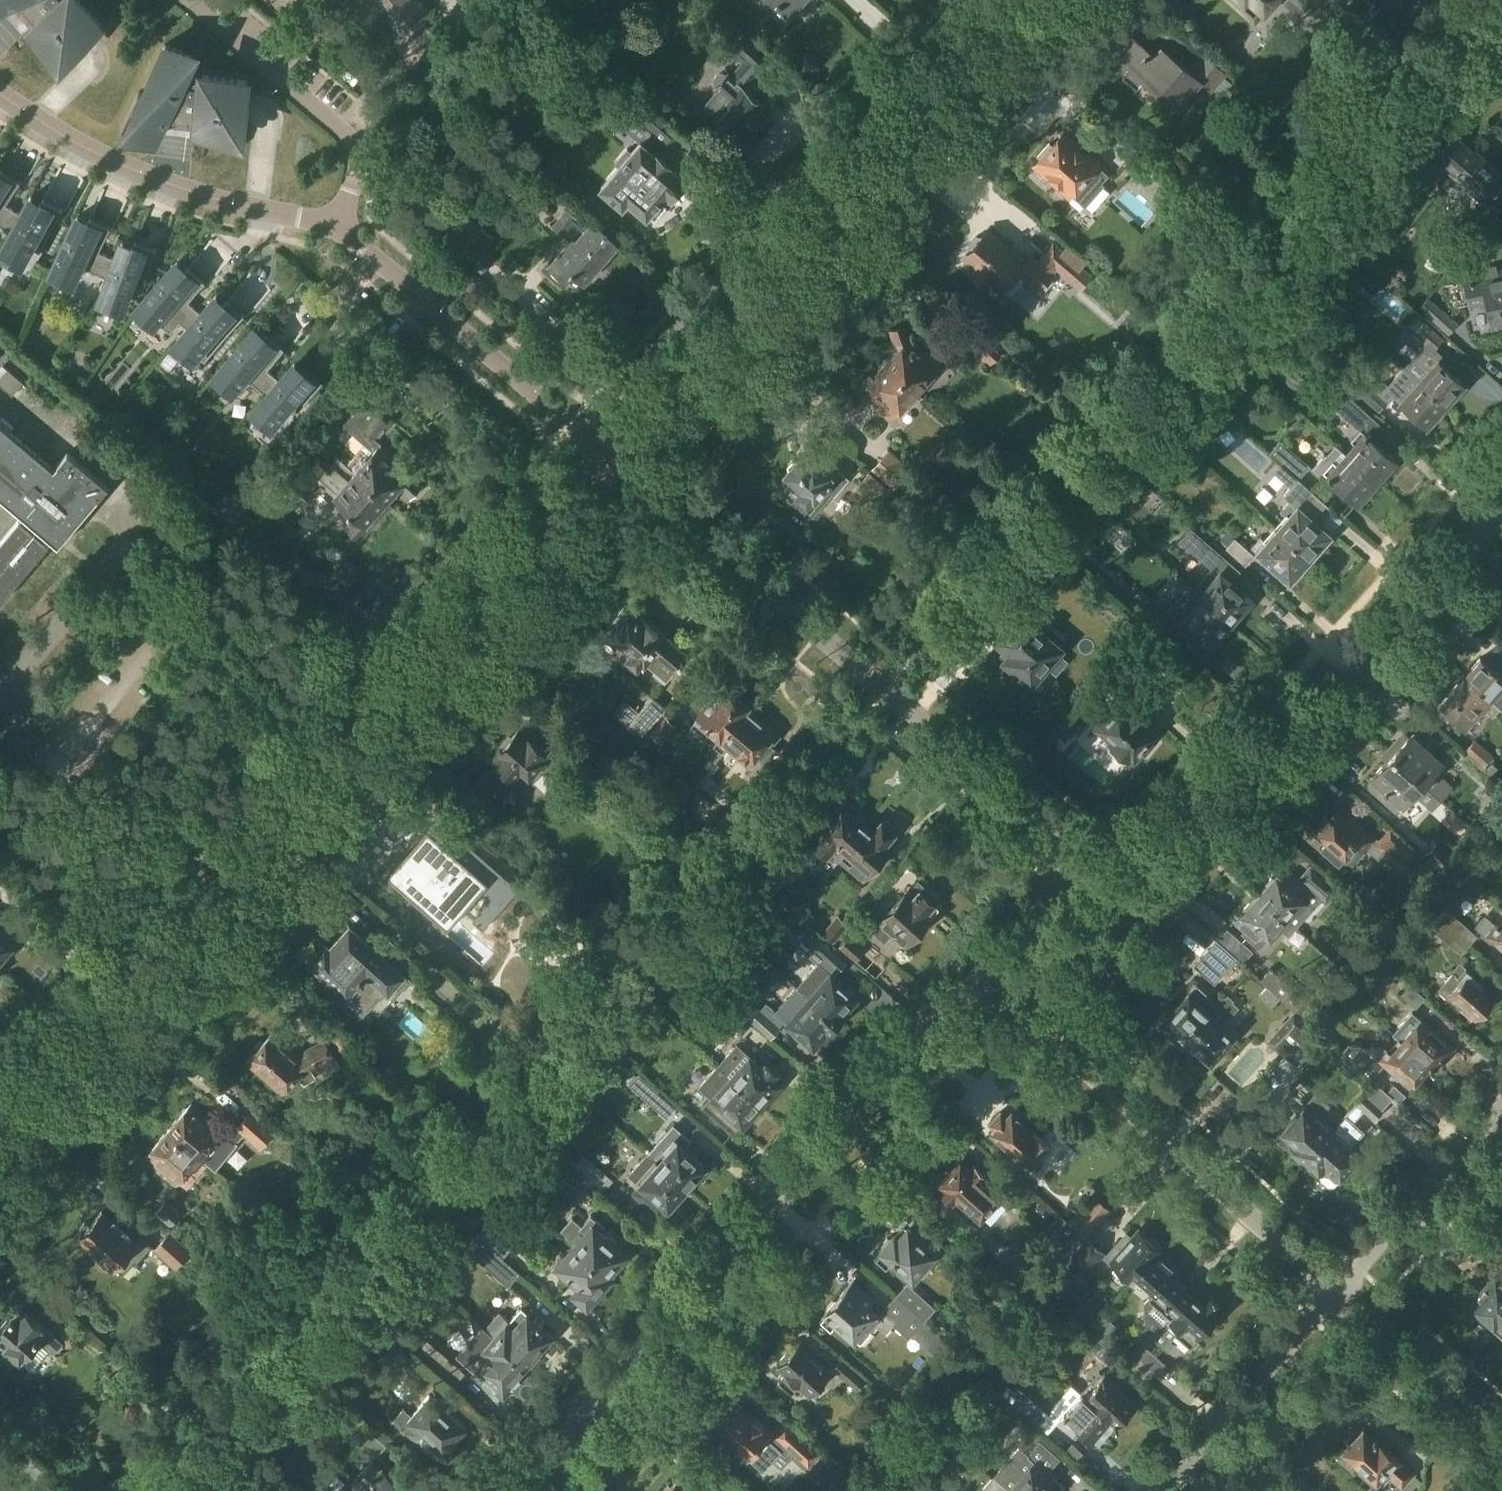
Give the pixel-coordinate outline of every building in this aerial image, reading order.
[(37,21),(29,29),(60,62),(101,23),(79,0),(16,0),(37,21)] [(379,7),(372,17),(389,40),(402,44),(410,33),(414,34),(428,14),(418,0),(376,0),(379,7)] [(759,3),(770,12),(776,5),(790,18),(806,0),(762,0),(759,3)] [(1248,1),(1252,4),(1253,3),(1263,13),(1275,0),(1248,0),(1248,1)] [(1355,0),(1334,0),(1346,11),(1355,0)] [(1158,61),(1132,39),(1117,57),(1130,69),(1123,77),(1136,88),(1144,80),(1145,79),(1152,85),(1151,87),(1177,109),(1200,82),(1211,91),(1225,75),(1201,55),(1188,71),(1166,52),(1158,61)] [(742,142),(749,144),(757,136),(754,129),(766,116),(757,108),(762,104),(744,88),(766,63),(741,40),(731,51),(744,63),(730,78),(725,74),(724,73),(720,73),(716,75),(714,79),(714,83),(716,86),(726,95),(724,97),(718,92),(706,106),(735,133),(734,135),(742,142)] [(202,76),(185,74),(192,57),(165,45),(128,127),(155,139),(166,115),(196,119),(195,130),(240,136),(247,80),(202,74),(202,76)] [(1421,166),(1443,185),(1451,177),(1476,149),(1475,147),(1474,149),(1461,137),(1478,117),(1463,103),(1442,127),(1446,133),(1429,152),(1431,154),(1421,166)] [(602,187),(623,205),(628,199),(647,215),(648,214),(652,217),(664,203),(660,200),(667,192),(668,193),(683,177),(666,162),(666,161),(655,151),(660,145),(664,148),(677,133),(645,105),(632,120),(633,121),(636,117),(651,131),(642,142),(641,141),(632,153),(628,149),(616,163),(620,166),(602,187)] [(1036,164),(1070,194),(1070,193),(1085,207),(1104,185),(1101,183),(1108,175),(1096,164),(1097,163),(1086,152),(1084,155),(1062,135),(1036,164)] [(1443,185),(1462,201),(1465,201),(1471,194),(1480,202),(1482,200),(1483,202),(1501,181),(1501,171),(1476,149),(1451,177),(1443,185)] [(1123,164),(1143,182),(1156,168),(1135,150),(1123,164)] [(21,214),(6,205),(20,183),(1,171),(0,172),(0,226),(11,233),(21,214)] [(30,196),(21,214),(11,233),(0,255),(2,256),(3,254),(23,264),(31,248),(40,253),(63,210),(42,200),(40,204),(39,204),(37,207),(29,202),(32,197),(30,196)] [(587,230),(574,220),(576,219),(564,210),(551,226),(571,243),(549,268),(565,283),(573,274),(583,283),(601,263),(604,266),(612,256),(609,253),(618,244),(593,223),(592,225),(587,230)] [(107,279),(115,259),(99,252),(110,228),(89,219),(87,224),(86,223),(84,226),(76,222),(79,217),(77,216),(50,276),(51,277),(52,275),(72,284),(80,266),(107,279)] [(1448,247),(1449,248),(1459,257),(1482,230),(1471,220),(1448,247)] [(493,238),(480,227),(458,252),(481,272),(493,258),(483,250),(493,238)] [(1030,282),(1039,291),(1056,270),(1060,273),(1059,274),(1079,291),(1092,275),(1082,267),(1088,261),(1067,244),(1062,250),(1053,242),(1038,260),(1032,255),(1027,260),(1016,250),(1014,253),(988,230),(981,238),(976,237),(968,246),(970,251),(963,259),(975,269),(971,273),(985,285),(988,282),(1000,292),(1018,272),(1030,282)] [(115,259),(107,279),(99,302),(100,303),(101,301),(122,309),(136,273),(146,277),(156,250),(135,242),(133,247),(132,247),(131,250),(122,247),(124,241),(122,240),(115,259)] [(187,329),(200,313),(188,302),(205,283),(187,268),(184,272),(183,271),(181,274),(174,268),(178,263),(177,262),(134,312),(135,313),(137,311),(154,326),(157,322),(170,334),(180,323),(187,329)] [(1462,278),(1468,305),(1482,302),(1486,301),(1491,321),(1501,319),(1501,269),(1496,270),(1495,264),(1482,267),(1484,273),(1462,278)] [(200,313),(187,329),(173,345),(174,346),(176,345),(193,359),(196,355),(204,362),(244,315),(227,301),(223,305),(222,304),(220,307),(213,301),(217,296),(216,295),(200,313)] [(1418,308),(1448,334),(1458,324),(1428,297),(1418,308)] [(1447,407),(1457,397),(1454,394),(1462,384),(1430,354),(1434,350),(1434,349),(1443,339),(1424,322),(1413,334),(1424,344),(1403,368),(1418,381),(1447,407)] [(923,350),(910,339),(909,336),(905,324),(890,330),(894,341),(897,351),(886,364),(913,389),(940,359),(926,347),(923,350)] [(991,364),(1004,348),(977,324),(963,340),(991,364)] [(266,395),(279,379),(267,369),(284,349),(267,335),(263,339),(262,338),(260,340),(253,334),(257,330),(256,328),(213,379),(214,380),(216,378),(233,393),(245,378),(266,395)] [(294,361),(279,379),(266,395),(252,412),(253,413),(254,411),(271,426),(296,397),(304,404),(323,382),(305,368),(302,372),(301,371),(299,373),(292,367),(296,362),(294,361)] [(875,411),(889,423),(917,392),(913,389),(886,364),(873,378),(870,376),(858,389),(848,400),(861,412),(871,401),(874,404),(878,408),(875,411)] [(1447,407),(1418,381),(1403,368),(1387,385),(1384,382),(1377,389),(1362,376),(1351,388),(1378,412),(1393,396),(1425,426),(1434,416),(1437,418),(1447,407)] [(374,453),(356,472),(388,501),(400,488),(410,498),(421,485),(399,465),(397,465),(396,467),(391,462),(392,460),(392,455),(381,445),(382,445),(376,441),(391,425),(359,397),(348,387),(345,391),(336,382),(326,392),(337,402),(340,398),(350,407),(338,420),(374,453)] [(1334,401),(1353,418),(1362,407),(1343,391),(1334,401)] [(1355,444),(1346,454),(1376,481),(1380,484),(1390,472),(1386,469),(1395,460),(1372,440),(1383,428),(1371,417),(1350,440),(1355,444)] [(79,520),(107,486),(67,452),(53,468),(4,426),(0,423),(0,494),(23,514),(0,543),(0,603),(29,569),(57,535),(64,541),(68,535),(81,521),(79,520)] [(162,459),(173,446),(164,439),(154,452),(162,459)] [(1301,477),(1310,466),(1280,440),(1268,453),(1281,464),(1283,462),(1301,477)] [(1376,481),(1346,454),(1346,455),(1335,445),(1326,456),(1325,455),(1313,469),(1321,476),(1323,473),(1357,502),(1365,493),(1369,496),(1380,484),(1376,481)] [(871,469),(894,489),(911,468),(888,449),(871,469)] [(781,486),(783,491),(809,513),(829,490),(833,494),(846,479),(836,470),(835,472),(813,453),(805,461),(802,457),(799,461),(792,460),(787,465),(789,472),(786,475),(788,476),(783,482),(781,486)] [(388,501),(356,472),(356,473),(339,458),(330,467),(319,457),(313,465),(307,459),(295,473),(293,471),(279,486),(300,505),(314,490),(308,484),(318,473),(327,481),(323,485),(336,496),(334,498),(356,517),(347,527),(361,540),(385,513),(383,508),(381,506),(384,502),(387,503),(388,501)] [(857,486),(874,501),(886,487),(869,472),(857,486)] [(1287,518),(1277,529),(1309,557),(1329,535),(1316,524),(1331,508),(1298,480),(1283,496),(1289,502),(1280,512),(1287,518)] [(1054,534),(1072,549),(1098,520),(1081,505),(1054,534)] [(1260,537),(1249,550),(1254,555),(1258,551),(1289,580),(1309,557),(1277,529),(1266,542),(1260,537)] [(1235,538),(1225,548),(1245,566),(1254,555),(1249,550),(1235,538)] [(1064,567),(1069,572),(1074,567),(1068,562),(1064,567)] [(1195,588),(1231,620),(1250,599),(1213,567),(1205,577),(1195,588)] [(1231,620),(1195,588),(1190,585),(1168,610),(1179,620),(1183,623),(1177,630),(1192,644),(1198,636),(1209,645),(1230,622),(1232,624),(1233,622),(1231,620)] [(1142,615),(1151,605),(1137,593),(1128,604),(1142,615)] [(1011,651),(1004,659),(1032,683),(1048,665),(1057,673),(1068,660),(1058,652),(1063,647),(1036,624),(1044,614),(1031,603),(1023,613),(1020,610),(996,639),(1011,651)] [(644,665),(646,664),(662,679),(685,652),(644,617),(643,619),(636,613),(634,615),(625,607),(606,629),(631,651),(624,659),(636,671),(642,663),(644,665)] [(1136,756),(1139,755),(1143,750),(1143,747),(1153,736),(1153,730),(1144,723),(1148,718),(1132,704),(1135,700),(1132,698),(1152,675),(1132,658),(1109,684),(1122,695),(1096,725),(1111,738),(1108,741),(1109,749),(1120,759),(1128,759),(1131,756),(1134,758),(1136,756)] [(1465,679),(1489,700),(1499,709),(1501,706),(1501,678),(1482,660),(1477,666),(1465,679)] [(1489,700),(1465,679),(1441,708),(1464,728),(1482,708),(1492,716),(1499,709),(1489,700)] [(705,727),(718,738),(746,705),(724,686),(690,726),(699,734),(705,727)] [(626,724),(640,737),(666,708),(652,695),(638,710),(626,724)] [(718,738),(713,744),(721,752),(727,745),(752,765),(777,737),(744,710),(748,706),(746,705),(718,738)] [(664,715),(650,732),(662,742),(677,725),(664,715)] [(528,740),(517,731),(517,732),(511,739),(509,738),(502,745),(504,747),(492,761),(500,768),(499,769),(489,769),(483,777),(483,787),(501,803),(512,791),(511,780),(520,769),(529,776),(539,764),(545,769),(557,755),(575,770),(584,759),(555,734),(541,750),(529,739),(528,740)] [(1408,736),(1404,732),(1386,752),(1440,800),(1453,786),(1442,777),(1438,781),(1430,774),(1440,762),(1410,735),(1408,736)] [(1474,740),(1465,751),(1483,766),(1483,765),(1487,769),(1495,760),(1491,757),(1492,756),(1474,740)] [(1431,810),(1440,800),(1386,752),(1383,756),(1387,760),(1367,783),(1370,785),(1367,788),(1395,813),(1403,804),(1412,794),(1431,810)] [(603,757),(598,763),(610,773),(615,767),(603,757)] [(1501,804),(1484,789),(1479,794),(1495,810),(1501,804)] [(660,816),(694,845),(703,833),(681,814),(688,805),(677,796),(660,816)] [(795,824),(806,835),(836,861),(842,853),(866,824),(855,815),(857,812),(843,801),(833,813),(830,811),(821,823),(823,824),(820,828),(815,824),(815,825),(803,815),(795,824)] [(1320,851),(1337,866),(1354,847),(1361,853),(1365,848),(1376,858),(1380,858),(1386,852),(1404,869),(1418,853),(1390,828),(1377,843),(1373,839),(1350,818),(1347,821),(1336,811),(1331,817),(1327,814),(1312,831),(1327,843),(1320,851)] [(896,833),(881,820),(873,830),(866,824),(842,853),(836,861),(837,862),(839,859),(863,878),(886,851),(883,848),(896,833)] [(469,883),(497,909),(517,888),(464,839),(450,855),(429,836),(411,856),(414,858),(410,863),(402,856),(389,871),(396,877),(393,880),(431,916),(440,907),(444,911),(469,883)] [(1444,873),(1455,862),(1436,844),(1425,855),(1444,873)] [(1501,863),(1501,846),(1500,844),(1491,855),(1501,864),(1501,863)] [(695,885),(705,873),(695,865),(685,876),(695,885)] [(1281,871),(1259,895),(1294,927),(1320,899),(1325,903),(1335,892),(1309,868),(1298,880),(1303,884),(1300,887),(1281,871)] [(750,877),(743,885),(758,898),(764,890),(750,877)] [(935,897),(918,881),(911,889),(909,888),(872,928),(883,938),(889,932),(903,945),(914,933),(918,932),(923,926),(924,922),(927,918),(923,914),(933,903),(931,901),(935,897)] [(1287,936),(1294,927),(1259,895),(1236,921),(1246,929),(1242,933),(1258,948),(1268,937),(1269,938),(1278,928),(1287,936)] [(1436,917),(1468,945),(1477,936),(1445,907),(1436,917)] [(833,940),(847,923),(838,915),(824,931),(833,940)] [(1497,925),(1484,915),(1476,924),(1489,934),(1501,946),(1501,926),(1500,928),(1497,925)] [(721,924),(714,917),(706,926),(713,933),(721,924)] [(1460,955),(1468,945),(1436,917),(1430,924),(1433,926),(1431,929),(1460,955)] [(3,962),(0,960),(12,946),(10,945),(18,936),(7,926),(2,932),(0,930),(0,966),(3,962)] [(325,944),(310,961),(325,975),(322,978),(344,998),(349,992),(368,1009),(386,989),(394,996),(408,980),(408,979),(371,946),(372,945),(362,936),(361,937),(349,926),(335,943),(337,945),(332,950),(325,944)] [(855,961),(865,950),(848,936),(839,948),(855,961)] [(1216,940),(1193,966),(1214,984),(1237,958),(1216,940)] [(810,999),(838,1024),(852,1008),(849,1006),(857,997),(847,988),(848,986),(842,981),(841,983),(832,975),(836,970),(837,971),(845,962),(821,941),(813,950),(823,959),(797,988),(810,999)] [(1234,955),(1237,958),(1241,962),(1251,950),(1244,944),(1234,955)] [(1495,994),(1465,968),(1458,962),(1450,972),(1452,973),(1438,989),(1446,996),(1450,992),(1477,1016),(1495,994)] [(1260,980),(1294,1011),(1305,1000),(1271,969),(1260,980)] [(1182,1041),(1184,1042),(1211,1011),(1217,1004),(1206,994),(1207,992),(1196,983),(1183,998),(1166,1019),(1174,1026),(1171,1031),(1170,1036),(1175,1040),(1179,1038),(1182,1041)] [(1400,995),(1416,1008),(1425,998),(1410,984),(1400,995)] [(838,1024),(810,999),(797,988),(777,1012),(765,1002),(759,1009),(744,995),(735,1005),(770,1037),(780,1027),(779,1026),(784,1020),(787,1023),(787,1024),(797,1033),(795,1034),(801,1040),(803,1038),(813,1047),(821,1038),(823,1040),(838,1024)] [(1192,1049),(1195,1047),(1211,1061),(1212,1060),(1216,1061),(1221,1056),(1219,1051),(1237,1031),(1226,1021),(1239,1007),(1231,1001),(1233,999),(1226,993),(1217,1004),(1211,1011),(1184,1042),(1184,1043),(1185,1042),(1192,1049)] [(711,1008),(743,1036),(753,1025),(721,997),(711,1008)] [(1316,1010),(1310,1004),(1302,1013),(1308,1018),(1316,1010)] [(1394,1035),(1401,1041),(1402,1040),(1429,1064),(1433,1068),(1451,1047),(1420,1019),(1420,1018),(1411,1010),(1401,1021),(1404,1024),(1394,1035)] [(1281,1053),(1308,1024),(1294,1011),(1267,1040),(1281,1053)] [(326,1063),(295,1036),(291,1041),(268,1020),(259,1031),(256,1028),(242,1045),(244,1047),(240,1053),(294,1100),(326,1063)] [(1308,1024),(1281,1053),(1300,1069),(1326,1041),(1308,1024)] [(329,1038),(346,1053),(352,1046),(335,1031),(329,1038)] [(1410,1085),(1429,1064),(1402,1040),(1401,1041),(1390,1053),(1384,1049),(1371,1046),(1369,1049),(1348,1045),(1342,1052),(1370,1077),(1383,1062),(1410,1085)] [(761,1106),(781,1082),(763,1066),(736,1043),(716,1066),(730,1078),(761,1106)] [(742,1127),(761,1106),(730,1078),(716,1066),(697,1087),(709,1097),(701,1107),(722,1126),(726,1121),(736,1130),(740,1126),(742,1127)] [(667,1118),(676,1107),(657,1092),(658,1091),(637,1073),(628,1084),(667,1118)] [(1250,1090),(1260,1098),(1269,1088),(1259,1080),(1250,1090)] [(1284,1148),(1291,1148),(1304,1160),(1332,1128),(1318,1117),(1329,1105),(1316,1093),(1309,1100),(1307,1103),(1296,1114),(1282,1130),(1281,1129),(1276,1135),(1276,1141),(1284,1148)] [(1384,1110),(1365,1093),(1355,1104),(1374,1120),(1384,1110)] [(193,1101),(168,1130),(201,1158),(215,1170),(238,1143),(236,1142),(243,1134),(262,1150),(277,1131),(252,1110),(237,1126),(224,1128),(193,1101)] [(1007,1118),(1000,1112),(989,1124),(997,1131),(994,1134),(1020,1157),(1031,1166),(1036,1161),(1037,1162),(1051,1146),(1034,1130),(1032,1132),(1011,1113),(1007,1118)] [(1304,1160),(1320,1174),(1320,1179),(1328,1185),(1333,1185),(1337,1181),(1336,1181),(1360,1154),(1332,1128),(1304,1160)] [(201,1158),(168,1130),(143,1159),(176,1187),(201,1158)] [(705,1168),(673,1140),(670,1137),(664,1143),(660,1139),(649,1152),(648,1152),(646,1154),(686,1189),(688,1188),(692,1188),(698,1182),(696,1178),(705,1168)] [(604,1191),(613,1180),(583,1154),(575,1163),(569,1157),(564,1163),(577,1174),(580,1170),(604,1191)] [(668,1210),(686,1189),(646,1154),(628,1174),(637,1182),(640,1186),(633,1194),(645,1205),(659,1217),(667,1209),(668,1210)] [(969,1168),(960,1160),(940,1182),(943,1185),(935,1193),(950,1206),(956,1199),(970,1211),(980,1219),(1004,1191),(973,1164),(969,1168)] [(1069,1221),(1086,1237),(1110,1211),(1093,1195),(1069,1221)] [(181,1213),(166,1200),(155,1213),(170,1226),(181,1213)] [(113,1221),(101,1211),(90,1224),(87,1222),(84,1223),(80,1227),(80,1231),(82,1233),(80,1236),(100,1254),(95,1259),(107,1269),(112,1264),(123,1274),(133,1262),(135,1264),(151,1245),(140,1235),(135,1240),(127,1234),(130,1230),(116,1217),(113,1221)] [(575,1247),(612,1281),(621,1270),(617,1267),(627,1256),(626,1255),(632,1249),(612,1230),(609,1232),(591,1216),(585,1223),(587,1225),(584,1228),(573,1218),(560,1232),(575,1246),(575,1247)] [(1064,1262),(1084,1239),(1058,1216),(1041,1235),(1059,1250),(1046,1264),(1055,1273),(1064,1262)] [(923,1239),(927,1234),(913,1221),(898,1238),(894,1234),(880,1250),(882,1251),(876,1258),(886,1267),(892,1260),(913,1279),(937,1252),(923,1239)] [(474,1257),(508,1286),(520,1273),(503,1258),(512,1248),(486,1225),(478,1236),(486,1243),(474,1257)] [(193,1251),(170,1230),(153,1249),(176,1270),(193,1251)] [(1104,1257),(1111,1263),(1110,1263),(1131,1283),(1137,1276),(1155,1256),(1161,1249),(1140,1230),(1132,1239),(1126,1233),(1104,1257)] [(1099,1260),(1104,1254),(1086,1238),(1084,1239),(1064,1262),(1083,1279),(1099,1260)] [(594,1301),(612,1281),(575,1247),(556,1267),(579,1287),(573,1294),(587,1307),(593,1300),(594,1301)] [(1140,1326),(1144,1330),(1145,1328),(1155,1337),(1159,1333),(1173,1318),(1193,1296),(1169,1275),(1172,1271),(1155,1256),(1137,1276),(1154,1292),(1149,1298),(1148,1297),(1143,1303),(1144,1321),(1140,1326)] [(1496,1277),(1483,1291),(1480,1292),(1477,1294),(1474,1297),(1473,1300),(1472,1303),(1470,1305),(1494,1327),(1501,1319),(1501,1282),(1496,1277)] [(907,1282),(896,1295),(917,1314),(918,1315),(921,1318),(933,1305),(907,1282)] [(885,1333),(893,1325),(908,1339),(925,1320),(921,1318),(918,1315),(917,1314),(896,1295),(879,1315),(868,1305),(872,1300),(858,1287),(852,1294),(846,1288),(836,1300),(833,1300),(827,1306),(827,1310),(825,1312),(826,1313),(820,1320),(831,1329),(837,1322),(860,1343),(876,1325),(885,1333)] [(1173,1318),(1159,1333),(1169,1342),(1176,1335),(1190,1347),(1222,1311),(1216,1305),(1219,1301),(1210,1293),(1201,1303),(1193,1296),(1173,1318)] [(19,1304),(10,1314),(11,1315),(0,1328),(0,1348),(19,1365),(40,1341),(53,1353),(63,1342),(49,1330),(48,1331),(19,1304)] [(528,1313),(522,1307),(510,1321),(499,1312),(485,1328),(486,1329),(495,1338),(526,1365),(527,1364),(531,1367),(539,1358),(535,1355),(552,1336),(539,1325),(543,1321),(531,1310),(528,1313)] [(1138,1357),(1145,1349),(1155,1337),(1145,1328),(1144,1330),(1128,1348),(1138,1357)] [(495,1338),(486,1329),(485,1330),(478,1330),(474,1334),(475,1341),(478,1344),(465,1359),(471,1364),(469,1367),(503,1398),(512,1388),(513,1390),(522,1381),(517,1376),(526,1365),(495,1338)] [(1095,1337),(1087,1346),(1111,1367),(1119,1358),(1105,1345),(1095,1337)] [(807,1393),(828,1370),(798,1341),(788,1352),(783,1352),(778,1358),(778,1362),(776,1364),(785,1372),(778,1381),(790,1392),(798,1384),(807,1393)] [(417,1354),(440,1374),(453,1386),(464,1374),(428,1342),(417,1354)] [(1138,1357),(1137,1358),(1154,1372),(1163,1363),(1145,1349),(1138,1357)] [(1137,1357),(1130,1364),(1149,1381),(1156,1373),(1154,1372),(1137,1358),(1137,1357)] [(832,1369),(857,1391),(865,1381),(840,1360),(832,1369)] [(1085,1395),(1117,1424),(1135,1403),(1103,1375),(1085,1395)] [(997,1394),(1045,1436),(1053,1427),(1006,1385),(997,1394)] [(1117,1424),(1085,1395),(1081,1392),(1059,1417),(1066,1423),(1069,1420),(1094,1442),(1111,1422),(1115,1426),(1117,1424)] [(421,1435),(419,1437),(441,1456),(442,1457),(444,1457),(445,1458),(448,1458),(450,1458),(451,1457),(453,1456),(455,1455),(456,1453),(457,1450),(457,1448),(457,1445),(455,1443),(454,1441),(467,1426),(431,1394),(412,1416),(405,1409),(397,1417),(403,1422),(401,1425),(406,1430),(408,1427),(411,1430),(413,1428),(421,1435)] [(774,1434),(742,1406),(718,1432),(763,1471),(780,1452),(785,1456),(791,1450),(808,1465),(819,1453),(785,1422),(774,1434)] [(1370,1480),(1380,1469),(1402,1488),(1414,1473),(1362,1428),(1344,1449),(1363,1466),(1360,1471),(1370,1480)] [(1010,1490),(1058,1490),(1063,1485),(1049,1473),(1050,1472),(1049,1471),(1059,1459),(1040,1443),(1028,1457),(1019,1449),(995,1477),(1010,1490)] [(1080,1460),(1085,1454),(1073,1443),(1067,1449),(1080,1460)] [(368,1490),(410,1490),(402,1484),(407,1479),(377,1452),(354,1478),(358,1482),(363,1487),(368,1490)] [(995,1477),(983,1490),(984,1490),(1010,1490),(995,1477)] [(363,1487),(358,1482),(354,1478),(342,1490),(368,1490),(363,1487)]
